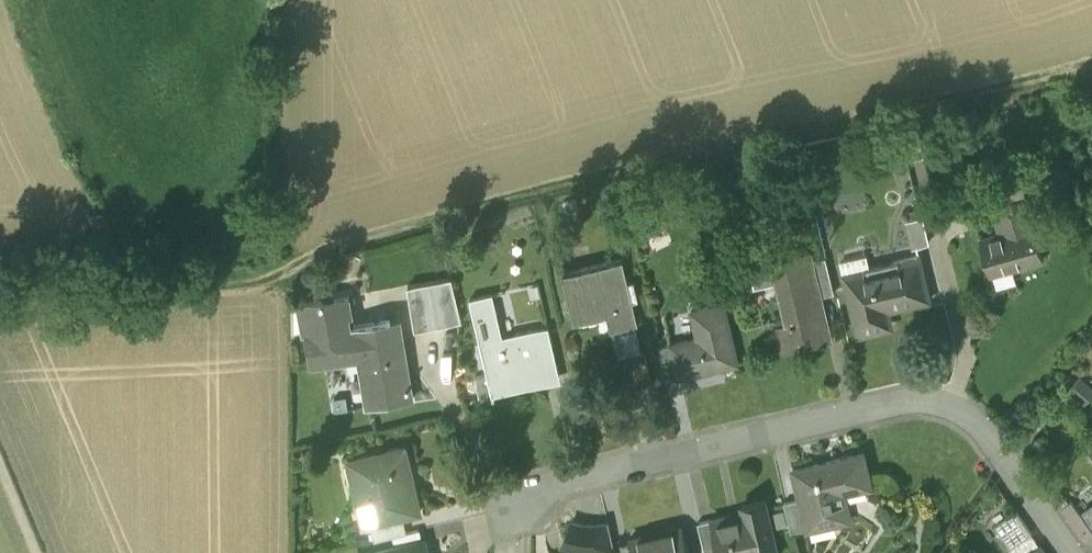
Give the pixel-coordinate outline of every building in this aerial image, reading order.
[(994,206),(998,221),(1030,211),(1026,197),(994,206)] [(1043,255),(1030,211),(998,221),(1001,231),(981,237),(990,270),(1043,255)] [(924,219),(907,223),(912,248),(930,244),(924,219)] [(779,267),(812,259),(809,250),(777,258),(779,267)] [(826,256),(812,259),(820,295),(834,292),(826,256)] [(870,268),(844,274),(858,334),(885,328),(881,311),(929,300),(919,257),(894,263),(894,265),(871,270),(870,268)] [(799,346),(827,339),(817,296),(820,295),(812,259),(779,267),(777,258),(749,264),(754,285),(773,281),(783,324),(775,326),(779,343),(797,339),(799,346)] [(637,321),(623,260),(565,272),(575,316),(607,309),(611,327),(637,321)] [(416,328),(462,320),(451,277),(408,285),(416,328)] [(494,294),(472,299),(491,382),(510,378),(511,383),(559,372),(548,326),(503,336),(494,294)] [(678,375),(678,377),(737,364),(722,302),(696,308),(702,335),(670,342),(670,344),(678,375)] [(373,403),(414,395),(406,350),(395,352),(390,320),(321,333),(325,358),(364,351),(373,403)] [(797,339),(779,343),(781,350),(799,346),(797,339)] [(678,375),(670,344),(658,347),(665,378),(678,375)] [(403,513),(420,509),(405,444),(350,457),(359,496),(376,492),(382,517),(382,518),(403,513)] [(855,458),(791,474),(797,501),(805,531),(846,521),(840,500),(864,494),(855,458)] [(714,520),(719,546),(721,552),(776,552),(763,501),(736,507),(737,515),(714,520)] [(805,531),(797,501),(784,504),(792,534),(805,531)] [(1082,514),(1091,528),(1091,507),(1082,514)] [(382,518),(382,517),(370,520),(374,537),(407,529),(403,513),(382,518)] [(994,529),(1009,550),(1030,536),(1015,514),(994,529)] [(585,523),(571,519),(562,544),(575,548),(586,549),(596,549),(606,549),(614,547),(608,521),(600,522),(592,523),(585,523)] [(704,549),(719,546),(714,520),(699,524),(704,549)] [(632,539),(635,552),(688,552),(682,527),(632,539)] [(1039,549),(1030,536),(1009,550),(1011,552),(1034,552),(1039,549)] [(421,542),(374,552),(424,552),(421,542)]
